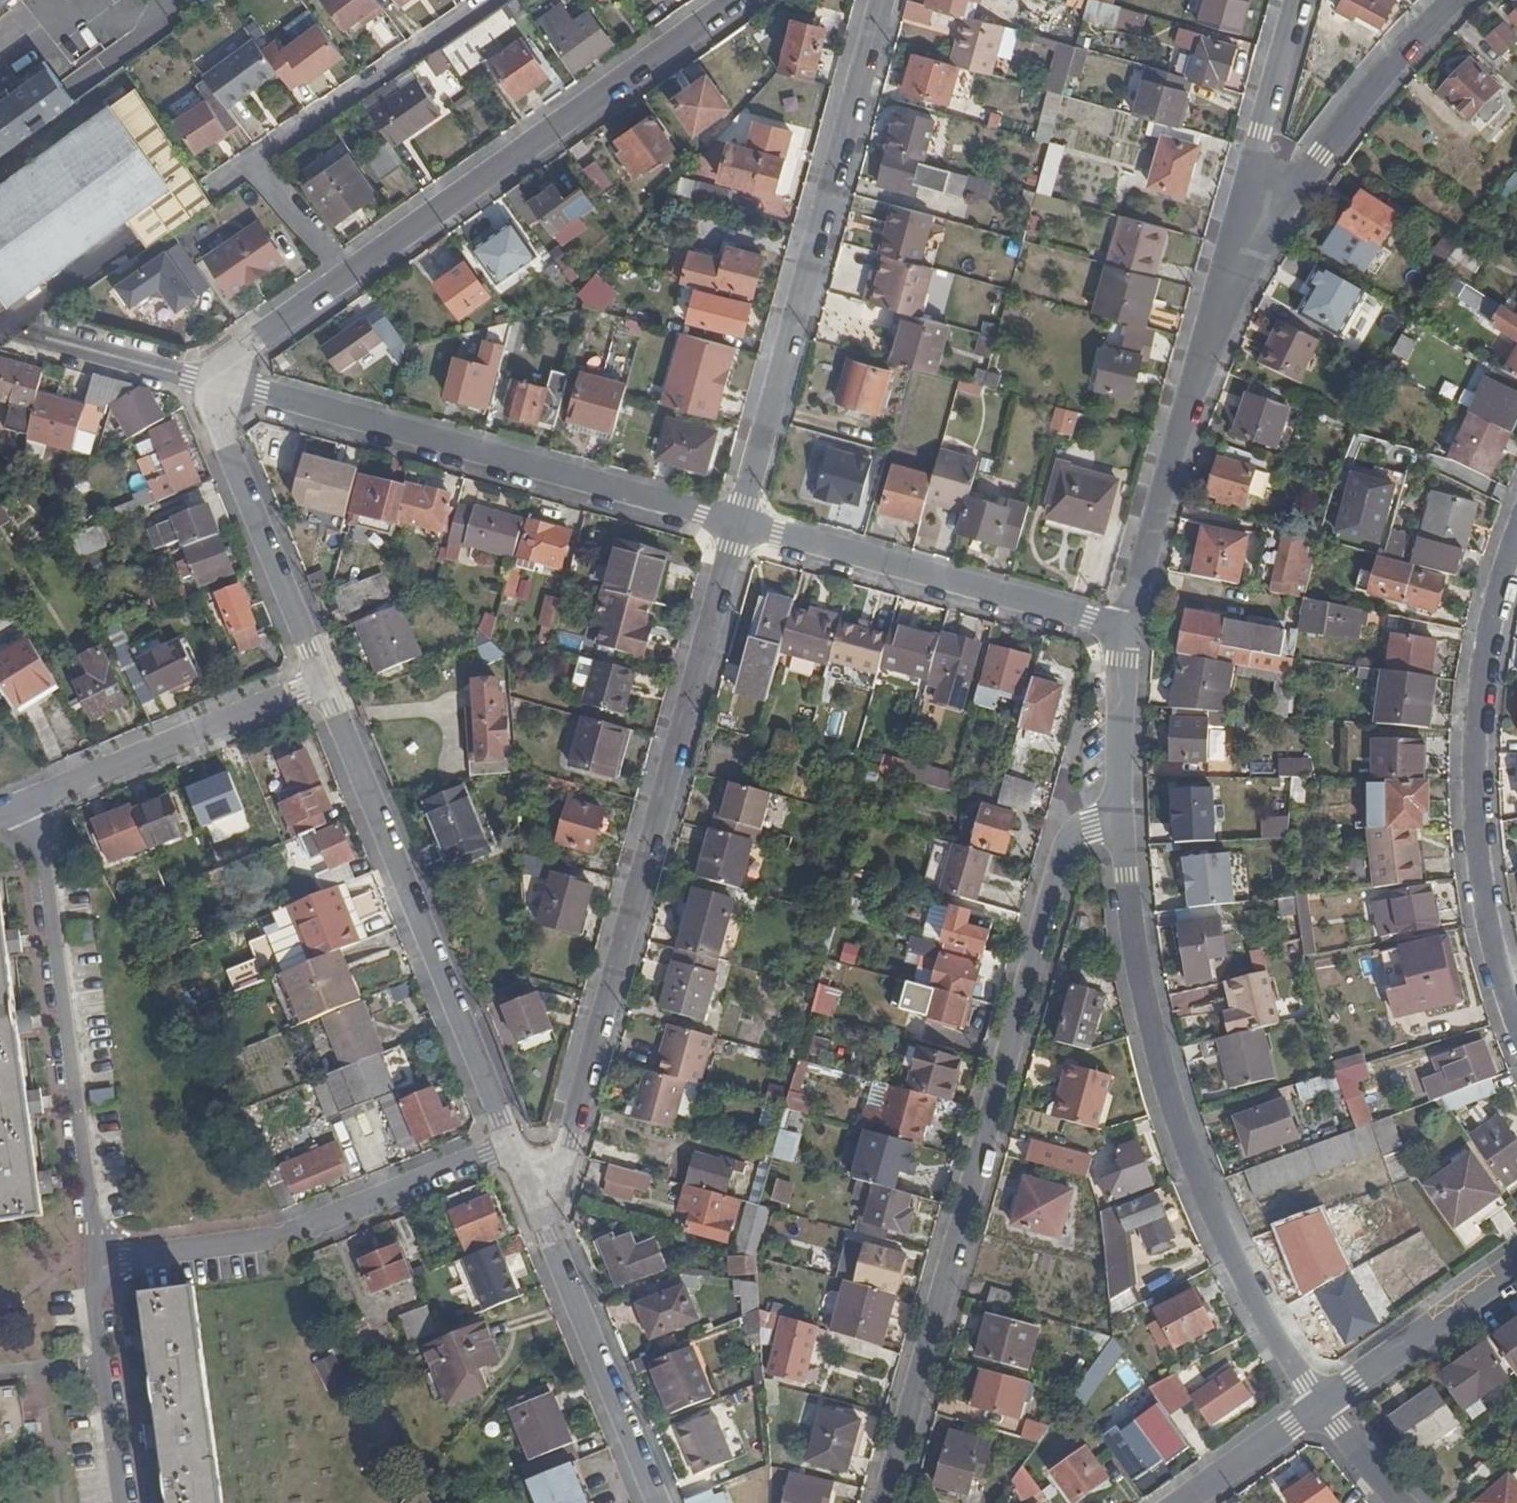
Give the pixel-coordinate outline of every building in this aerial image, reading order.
[(15,0),(0,0),(0,12),(15,0)] [(346,32),(361,21),(369,15),(373,20),(385,10),(378,0),(322,0),(346,32)] [(520,0),(512,0),(442,48),(451,62),(461,75),(486,57),(479,46),(529,12),(520,0)] [(904,16),(930,22),(934,7),(928,5),(910,0),(908,0),(904,16)] [(934,7),(965,15),(969,0),(921,0),(929,2),(928,5),(934,7)] [(1090,0),(1069,0),(1068,4),(1088,10),(1090,0)] [(1098,0),(1090,0),(1088,10),(1086,17),(1115,26),(1120,6),(1114,5),(1098,0)] [(1200,22),(1241,33),(1250,0),(1205,0),(1200,22)] [(1339,11),(1378,31),(1395,0),(1344,0),(1339,11)] [(536,24),(550,45),(553,43),(572,71),(611,43),(590,13),(576,24),(562,5),(536,24)] [(1115,26),(1143,34),(1149,14),(1120,6),(1115,26)] [(373,20),(369,15),(361,21),(365,26),(373,20)] [(956,65),(959,66),(992,75),(1005,26),(966,15),(957,47),(961,48),(956,65)] [(782,73),(813,80),(825,29),(794,20),(782,73)] [(344,57),(320,24),(285,50),(278,41),(264,51),(279,72),(292,89),(305,80),(308,84),(344,57)] [(1201,38),(1203,30),(1181,24),(1176,43),(1198,50),(1190,78),(1191,78),(1196,79),(1218,85),(1220,77),(1226,79),(1235,46),(1201,38)] [(218,94),(229,109),(246,96),(245,94),(255,86),(257,88),(279,72),(264,51),(255,39),(205,77),(218,94)] [(516,98),(548,76),(524,40),(492,62),(516,98)] [(1065,43),(1051,91),(1065,95),(1078,46),(1065,43)] [(439,71),(451,62),(442,48),(429,57),(439,71)] [(953,64),(914,53),(905,88),(950,101),(959,66),(956,65),(953,64)] [(1489,126),(1491,124),(1504,109),(1507,107),(1495,95),(1502,89),(1473,61),(1443,92),(1471,120),(1476,115),(1489,126)] [(1136,115),(1150,119),(1178,127),(1185,99),(1191,78),(1190,78),(1149,66),(1136,115)] [(0,104),(0,159),(73,104),(48,68),(0,104)] [(732,108),(708,76),(673,101),(697,133),(732,108)] [(1218,85),(1224,87),(1226,79),(1220,77),(1218,85)] [(1190,100),(1196,79),(1191,78),(1185,99),(1190,100)] [(363,102),(389,141),(393,145),(423,125),(420,119),(437,108),(432,99),(435,97),(436,91),(433,85),(428,85),(424,88),(419,80),(401,93),(385,103),(378,92),(363,102)] [(401,93),(393,82),(378,92),(385,103),(401,93)] [(255,86),(245,94),(246,96),(257,88),(255,86)] [(112,106),(0,188),(0,290),(10,304),(129,217),(150,247),(214,204),(200,183),(137,88),(112,106)] [(1051,91),(1039,139),(1052,143),(1065,95),(1051,91)] [(458,101),(464,109),(474,102),(468,93),(458,101)] [(207,101),(176,122),(196,154),(228,133),(207,101)] [(441,113),(437,108),(420,119),(423,125),(441,113)] [(1504,109),(1491,124),(1497,130),(1510,115),(1504,109)] [(934,121),(899,111),(888,146),(925,158),(934,121)] [(638,174),(675,148),(652,117),(619,140),(628,151),(624,155),(638,174)] [(1186,194),(1202,134),(1178,127),(1150,119),(1147,132),(1164,137),(1151,185),(1186,194)] [(384,176),(405,163),(393,145),(389,141),(369,153),(384,176)] [(1052,143),(1038,192),(1049,195),(1053,196),(1066,146),(1052,143)] [(765,154),(732,145),(722,179),(755,189),(765,154)] [(969,177),(888,154),(880,184),(918,195),(921,183),(964,196),(964,195),(969,177)] [(336,224),(376,196),(348,158),(309,185),(336,224)] [(597,162),(585,171),(600,191),(611,183),(597,162)] [(1498,199),(1507,206),(1516,194),(1516,176),(1498,199)] [(989,201),(994,184),(969,177),(964,195),(989,201)] [(734,191),(695,182),(691,197),(729,207),(734,191)] [(532,202),(519,183),(506,192),(532,227),(545,217),(564,243),(585,227),(577,216),(594,204),(584,191),(567,203),(554,186),(532,202)] [(1038,192),(1021,187),(1016,203),(1034,208),(1034,207),(1038,192)] [(1034,207),(1073,217),(1076,203),(1053,196),(1049,195),(1038,192),(1034,207)] [(1401,218),(1365,192),(1343,224),(1369,243),(1372,239),(1382,246),(1401,218)] [(894,206),(881,252),(887,254),(922,264),(935,217),(894,206)] [(1152,276),(1165,227),(1121,215),(1108,264),(1152,276)] [(284,259),(260,222),(208,257),(233,294),(284,259)] [(499,281),(514,270),(535,255),(513,223),(498,234),(487,241),(476,249),(499,281)] [(487,241),(498,234),(494,227),(482,234),(487,241)] [(1448,234),(1436,251),(1448,259),(1460,242),(1448,234)] [(1464,242),(1463,243),(1452,258),(1476,273),(1487,256),(1464,242)] [(565,256),(559,247),(550,253),(557,262),(565,256)] [(687,282),(755,299),(764,257),(729,248),(724,268),(694,260),(687,282)] [(157,294),(165,296),(168,294),(180,311),(200,296),(169,252),(120,286),(135,306),(155,292),(157,294)] [(872,279),(866,303),(910,315),(921,318),(934,268),(922,264),(887,254),(882,273),(880,281),(872,279)] [(1346,262),(1333,254),(1325,269),(1338,276),(1346,262)] [(493,294),(469,260),(439,282),(463,317),(493,294)] [(1317,264),(1312,261),(1296,290),(1301,292),(1317,264)] [(1137,324),(1147,326),(1151,306),(1148,305),(1155,277),(1152,276),(1108,264),(1096,313),(1137,324)] [(1298,311),(1345,337),(1369,294),(1338,276),(1325,269),(1317,264),(1301,292),(1307,295),(1298,311)] [(520,278),(514,270),(499,281),(505,289),(520,278)] [(874,272),(872,279),(880,281),(882,273),(874,272)] [(586,304),(602,287),(595,280),(581,296),(586,304)] [(1468,286),(1461,300),(1495,323),(1493,326),(1516,341),(1516,316),(1468,286)] [(1307,295),(1301,292),(1292,308),(1298,311),(1307,295)] [(738,312),(739,303),(740,299),(718,294),(709,325),(744,335),(750,315),(748,314),(738,312)] [(751,306),(739,303),(738,312),(748,314),(751,306)] [(339,369),(382,338),(382,337),(395,328),(381,308),(369,318),(367,316),(324,347),(339,369)] [(910,315),(897,363),(911,367),(944,376),(958,328),(921,318),(910,315)] [(507,347),(506,350),(520,354),(529,319),(513,323),(507,347)] [(492,327),(488,341),(507,347),(513,323),(492,327)] [(1144,346),(1152,348),(1155,328),(1147,326),(1137,324),(1132,344),(1144,346)] [(382,338),(401,363),(406,344),(395,328),(382,337),(382,338)] [(1321,344),(1285,328),(1266,371),(1302,387),(1321,344)] [(665,404),(723,418),(742,348),(684,333),(665,404)] [(1402,333),(1395,354),(1410,359),(1417,338),(1402,333)] [(976,353),(993,357),(998,339),(981,335),(976,353)] [(1132,344),(1111,339),(1108,351),(1105,351),(1099,388),(1134,396),(1144,346),(1132,344)] [(497,368),(501,369),(506,350),(507,347),(488,341),(482,363),(458,358),(448,395),(463,399),(487,406),(497,368)] [(45,371),(0,360),(0,400),(15,403),(8,429),(28,434),(39,395),(45,371)] [(892,372),(850,360),(840,400),(881,412),(892,372)] [(1495,366),(1472,414),(1473,415),(1512,433),(1516,422),(1516,394),(1516,378),(1495,366)] [(978,369),(974,384),(985,387),(989,371),(978,369)] [(989,371),(985,387),(995,390),(1000,372),(990,369),(989,371)] [(526,416),(557,425),(570,377),(555,373),(551,390),(518,381),(509,412),(526,416)] [(571,419),(616,431),(626,394),(628,386),(584,374),(571,419)] [(135,387),(96,376),(87,407),(74,450),(73,453),(90,454),(102,412),(107,413),(109,405),(127,394),(135,387)] [(1293,402),(1252,386),(1236,433),(1277,449),(1293,402)] [(150,391),(143,389),(114,407),(115,407),(125,425),(132,438),(166,418),(150,391)] [(87,407),(39,395),(28,434),(27,438),(74,450),(87,407)] [(448,395),(446,401),(462,405),(463,399),(448,395)] [(125,425),(115,407),(111,410),(121,427),(125,425)] [(1057,407),(1051,430),(1072,436),(1078,413),(1057,407)] [(1492,478),(1512,433),(1473,415),(1452,458),(1492,478)] [(526,416),(524,421),(555,429),(557,425),(526,416)] [(707,471),(717,432),(671,420),(661,457),(707,471)] [(158,500),(179,492),(178,489),(201,480),(175,422),(153,432),(162,452),(157,454),(161,465),(167,462),(171,472),(150,481),(154,492),(158,500)] [(1276,463),(1225,446),(1209,495),(1246,506),(1257,469),(1273,473),(1276,463)] [(871,459),(827,447),(815,491),(859,503),(871,459)] [(950,508),(965,512),(970,496),(977,470),(980,460),(941,449),(934,475),(929,495),(951,502),(950,508)] [(344,466),(307,457),(296,496),(302,509),(346,521),(356,486),(340,481),(344,466)] [(884,510),(922,521),(927,502),(929,495),(934,475),(897,464),(884,510)] [(1105,529),(1118,481),(1064,466),(1051,514),(1105,529)] [(1396,488),(1355,477),(1340,533),(1381,544),(1396,488)] [(405,489),(363,479),(351,524),(353,524),(393,536),(398,520),(443,531),(451,497),(407,485),(405,489)] [(1477,503),(1436,491),(1421,553),(1461,564),(1477,503)] [(122,516),(158,500),(154,492),(118,508),(122,516)] [(929,495),(927,502),(950,508),(951,502),(929,495)] [(965,512),(960,530),(1018,547),(1030,506),(1012,501),(1010,507),(970,496),(965,512)] [(184,548),(220,533),(209,506),(159,527),(167,545),(180,539),(184,548)] [(457,506),(448,539),(514,558),(515,554),(524,521),(478,508),(477,511),(457,506)] [(1327,526),(1305,519),(1301,535),(1322,541),(1327,526)] [(572,534),(524,521),(515,554),(562,567),(572,534)] [(100,525),(65,540),(74,559),(108,545),(100,525)] [(1205,527),(1194,576),(1224,582),(1239,585),(1250,538),(1205,527)] [(235,571),(220,533),(184,548),(188,559),(183,560),(185,566),(179,567),(183,578),(194,574),(199,585),(235,571)] [(1286,591),(1285,594),(1306,599),(1321,548),(1287,539),(1275,582),(1296,587),(1294,593),(1286,591)] [(621,544),(608,591),(653,603),(656,603),(661,584),(668,556),(621,544)] [(665,585),(673,557),(668,556),(661,584),(665,585)] [(1415,566),(1381,557),(1372,592),(1437,611),(1446,579),(1415,570),(1415,566)] [(506,597),(530,602),(536,574),(512,569),(506,597)] [(374,577),(335,593),(345,616),(394,596),(384,573),(374,577)] [(1224,582),(1194,576),(1191,592),(1221,599),(1224,582)] [(277,630),(265,601),(250,607),(241,585),(218,595),(224,611),(219,613),(224,626),(230,623),(241,650),(265,639),(264,635),(277,630)] [(608,591),(604,590),(599,611),(607,614),(603,628),(598,645),(645,658),(651,634),(645,632),(648,621),(653,603),(608,591)] [(773,598),(763,595),(750,642),(753,642),(760,645),(773,598)] [(794,611),(796,604),(773,598),(760,645),(753,642),(740,692),(769,700),(783,651),(794,611)] [(1363,628),(1365,611),(1306,599),(1300,633),(1351,643),(1353,627),(1363,628)] [(422,655),(401,605),(358,623),(379,673),(422,655)] [(821,618),(823,612),(811,609),(809,615),(821,618)] [(607,614),(599,611),(595,626),(603,628),(607,614)] [(809,615),(794,611),(783,651),(832,663),(842,624),(844,618),(823,612),(821,618),(809,615)] [(1184,656),(1174,708),(1176,708),(1226,712),(1236,663),(1247,664),(1250,664),(1253,650),(1280,655),(1285,632),(1190,613),(1181,655),(1184,656)] [(654,623),(648,621),(645,632),(651,634),(654,623)] [(832,663),(828,676),(877,689),(883,666),(891,637),(842,624),(832,663)] [(933,670),(941,638),(894,625),(893,628),(891,637),(883,666),(930,679),(933,670)] [(978,645),(942,634),(941,638),(933,670),(974,681),(981,656),(975,655),(978,645)] [(1394,671),(1431,676),(1435,639),(1396,634),(1392,671),(1394,671)] [(57,682),(31,638),(0,657),(0,677),(17,706),(57,682)] [(139,660),(156,697),(198,677),(181,640),(139,660)] [(493,641),(480,646),(487,663),(510,655),(493,641)] [(125,667),(143,703),(156,697),(139,660),(131,642),(117,649),(125,667)] [(1021,693),(1026,678),(1031,658),(992,647),(982,683),(1005,689),(1021,693)] [(94,720),(128,703),(102,648),(83,656),(93,678),(77,685),(94,720)] [(1181,655),(1170,707),(1174,708),(1184,656),(1181,655)] [(598,660),(584,656),(576,683),(591,687),(598,660)] [(636,671),(598,660),(591,687),(586,704),(623,715),(636,671)] [(1295,670),(1296,663),(1283,662),(1282,669),(1279,684),(1274,716),(1289,717),(1295,670)] [(1279,684),(1282,669),(1250,664),(1247,664),(1245,678),(1279,684)] [(1388,724),(1430,727),(1433,703),(1441,703),(1441,694),(1433,693),(1435,676),(1431,676),(1394,671),(1388,724)] [(1029,696),(1033,680),(1026,678),(1021,693),(1029,696)] [(1065,689),(1033,680),(1029,696),(1020,727),(1052,735),(1065,689)] [(1000,706),(1005,689),(982,683),(979,682),(974,699),(978,700),(1000,706)] [(472,760),(473,776),(518,774),(518,767),(517,758),(506,759),(505,747),(511,746),(509,718),(502,719),(499,683),(474,685),(476,705),(480,760),(472,760)] [(467,706),(472,760),(480,760),(476,705),(467,706)] [(1226,726),(1226,712),(1176,708),(1174,760),(1208,761),(1209,726),(1226,726)] [(629,730),(586,718),(573,765),(617,777),(629,730)] [(1376,779),(1427,779),(1426,739),(1375,739),(1376,779)] [(881,769),(896,776),(905,759),(889,752),(881,769)] [(292,832),(295,840),(304,836),(316,831),(329,826),(324,814),(333,810),(306,753),(283,763),(294,789),(279,795),(294,830),(292,832)] [(1276,762),(1275,778),(1293,778),(1312,778),(1312,756),(1296,756),(1295,762),(1276,762)] [(956,789),(960,770),(909,761),(906,780),(956,789)] [(881,771),(867,767),(861,786),(875,791),(881,771)] [(1000,803),(1031,811),(1038,786),(1007,777),(1000,803)] [(1312,778),(1293,778),(1292,801),(1311,802),(1312,778)] [(717,817),(714,830),(715,831),(754,841),(761,843),(774,794),(733,783),(727,805),(724,818),(717,817)] [(1425,813),(1430,813),(1430,784),(1392,784),(1391,800),(1371,800),(1371,815),(1391,814),(1390,830),(1415,831),(1425,831),(1425,813)] [(464,855),(467,863),(493,853),(466,788),(428,804),(450,860),(464,855)] [(1176,791),(1177,843),(1217,841),(1214,790),(1176,791)] [(134,808),(136,813),(169,800),(167,795),(134,808)] [(150,847),(151,850),(185,837),(169,800),(136,813),(150,847)] [(594,853),(607,813),(573,803),(562,843),(594,853)] [(721,803),(717,817),(724,818),(727,805),(721,803)] [(1007,853),(1017,816),(986,807),(976,845),(1007,853)] [(134,808),(112,817),(134,853),(150,847),(136,813),(134,808)] [(321,875),(328,893),(337,889),(358,881),(350,863),(355,861),(341,826),(318,835),(316,831),(304,836),(316,862),(328,857),(334,870),(321,875)] [(1375,889),(1417,884),(1412,853),(1418,852),(1415,831),(1390,830),(1370,830),(1375,889)] [(715,831),(701,879),(715,883),(741,890),(754,841),(715,831)] [(775,847),(792,852),(795,839),(779,834),(775,847)] [(953,849),(935,843),(924,888),(941,893),(953,849)] [(978,903),(991,853),(954,843),(953,849),(941,893),(978,903)] [(1417,884),(1422,883),(1418,852),(1412,853),(1417,884)] [(558,863),(524,854),(525,872),(553,880),(555,874),(558,863)] [(1185,882),(1187,906),(1230,901),(1225,857),(1184,862),(1179,867),(1180,878),(1185,882)] [(555,874),(553,880),(541,922),(580,932),(592,884),(555,874)] [(741,890),(715,883),(711,895),(741,904),(744,897),(763,903),(766,897),(741,890)] [(1438,928),(1430,888),(1394,894),(1394,899),(1376,903),(1382,937),(1438,928)] [(328,893),(291,908),(296,920),(342,901),(337,889),(328,893)] [(682,951),(719,961),(727,964),(742,905),(741,904),(711,895),(693,890),(690,901),(695,902),(682,951)] [(43,1216),(0,895),(0,1222),(43,1216)] [(1304,957),(1317,954),(1310,896),(1295,897),(1302,941),(1304,957)] [(840,917),(873,926),(876,910),(865,907),(866,903),(846,898),(840,917)] [(296,920),(315,962),(342,951),(361,943),(342,901),(296,920)] [(1221,905),(1178,909),(1191,983),(1214,979),(1211,959),(1229,956),(1221,905)] [(945,945),(984,956),(993,922),(954,911),(945,945)] [(71,921),(72,943),(96,942),(95,920),(71,921)] [(933,990),(973,1001),(984,956),(945,945),(913,937),(909,951),(941,961),(933,990)] [(1448,940),(1440,941),(1443,953),(1452,952),(1448,940)] [(1443,953),(1440,941),(1385,954),(1400,1013),(1463,998),(1452,952),(1443,953)] [(855,964),(858,948),(847,945),(843,960),(855,964)] [(1255,970),(1269,967),(1264,947),(1251,950),(1255,970)] [(378,997),(405,986),(390,950),(375,956),(384,978),(372,983),(378,997)] [(682,951),(678,950),(673,966),(668,983),(661,1009),(702,1021),(719,961),(682,951)] [(315,962),(283,974),(305,1026),(328,1017),(363,1003),(342,951),(315,962)] [(673,966),(667,964),(662,982),(668,983),(673,966)] [(1243,1008),(1235,1011),(1227,1014),(1234,1036),(1263,1029),(1281,1025),(1266,972),(1257,975),(1256,974),(1236,979),(1243,1008)] [(1236,979),(1227,981),(1235,1011),(1243,1008),(1236,979)] [(823,982),(815,1011),(837,1016),(844,988),(823,982)] [(913,985),(907,1010),(927,1015),(933,990),(913,985)] [(1075,989),(1059,1042),(1093,1049),(1106,998),(1075,989)] [(967,1026),(973,1001),(933,990),(927,1015),(967,1026)] [(520,1046),(553,1033),(539,995),(506,1008),(520,1046)] [(363,1003),(328,1017),(349,1069),(359,1065),(384,1055),(387,1054),(365,1002),(363,1003)] [(677,1026),(671,1024),(662,1057),(668,1059),(677,1026)] [(701,1086),(715,1037),(677,1026),(668,1059),(663,1075),(689,1082),(701,1086)] [(1234,1036),(1203,1043),(1206,1059),(1224,1055),(1232,1089),(1277,1079),(1263,1029),(1234,1036)] [(810,1053),(825,1057),(830,1040),(815,1036),(810,1053)] [(1491,1080),(1498,1077),(1484,1042),(1436,1061),(1441,1075),(1426,1081),(1433,1101),(1442,1098),(1491,1080)] [(207,1062),(220,1056),(215,1046),(202,1053),(207,1062)] [(960,1062),(912,1049),(901,1090),(938,1100),(949,1103),(960,1062)] [(382,1100),(402,1149),(462,1125),(455,1108),(444,1112),(434,1090),(407,1102),(387,1054),(384,1055),(399,1093),(382,1100)] [(328,1077),(343,1116),(382,1100),(399,1093),(384,1055),(359,1065),(349,1069),(328,1077)] [(1337,1073),(1343,1088),(1347,1100),(1362,1094),(1358,1084),(1371,1079),(1367,1064),(1337,1073)] [(1069,1065),(1055,1118),(1100,1130),(1113,1077),(1069,1065)] [(649,1071),(636,1120),(675,1130),(680,1115),(689,1082),(663,1075),(649,1071)] [(1337,1073),(1298,1085),(1304,1101),(1343,1088),(1337,1073)] [(331,1121),(343,1116),(328,1077),(314,1083),(331,1121)] [(1497,1093),(1491,1080),(1442,1098),(1453,1112),(1497,1093)] [(693,1119),(702,1086),(701,1086),(689,1082),(680,1115),(693,1119)] [(116,1086),(92,1089),(95,1109),(119,1106),(116,1086)] [(933,1117),(938,1100),(901,1090),(892,1087),(879,1135),(916,1145),(921,1147),(926,1127),(929,1116),(933,1117)] [(792,1093),(788,1110),(791,1111),(808,1115),(813,1098),(792,1093)] [(1301,1138),(1287,1101),(1237,1120),(1252,1157),(1301,1138)] [(785,1134),(791,1111),(788,1110),(781,1133),(785,1134)] [(237,1122),(245,1137),(255,1132),(247,1116),(237,1122)] [(1372,1124),(1382,1151),(1384,1158),(1406,1149),(1394,1116),(1372,1124)] [(1506,1187),(1516,1180),(1516,1142),(1500,1118),(1472,1139),(1506,1187)] [(1358,1129),(1247,1170),(1257,1198),(1382,1151),(1372,1124),(1358,1129)] [(866,1131),(863,1145),(852,1146),(848,1158),(857,1165),(853,1178),(858,1180),(878,1185),(895,1190),(899,1175),(908,1177),(916,1145),(879,1135),(866,1131)] [(781,1133),(775,1157),(785,1160),(793,1162),(800,1138),(785,1134),(781,1133)] [(1095,1157),(1035,1138),(1029,1158),(1089,1177),(1095,1157)] [(597,1142),(592,1160),(610,1165),(640,1173),(657,1178),(661,1160),(597,1142)] [(1155,1185),(1138,1144),(1120,1151),(1127,1174),(1103,1183),(1109,1202),(1155,1185)] [(293,1166),(303,1193),(350,1172),(341,1146),(293,1166)] [(752,1204),(761,1206),(769,1176),(775,1157),(732,1146),(730,1154),(756,1162),(751,1183),(757,1184),(752,1204)] [(699,1151),(690,1187),(713,1193),(728,1197),(734,1172),(745,1175),(747,1165),(699,1151)] [(1457,1227),(1501,1195),(1472,1156),(1428,1187),(1457,1227)] [(775,1157),(769,1176),(780,1180),(785,1160),(775,1157)] [(272,1185),(285,1210),(296,1205),(291,1197),(303,1193),(293,1166),(292,1163),(285,1165),(289,1178),(272,1185)] [(640,1173),(610,1165),(607,1180),(612,1182),(635,1190),(640,1173)] [(793,1183),(780,1180),(775,1200),(787,1203),(793,1183)] [(858,1180),(853,1196),(874,1202),(878,1185),(858,1180)] [(1063,1239),(1074,1193),(1026,1180),(1014,1226),(1063,1239)] [(741,1201),(750,1203),(752,1204),(757,1184),(751,1183),(747,1181),(741,1201)] [(635,1190),(612,1182),(609,1193),(631,1200),(635,1190)] [(909,1233),(920,1197),(895,1190),(878,1185),(874,1202),(869,1221),(865,1233),(865,1234),(900,1244),(902,1232),(909,1233)] [(1157,1191),(1118,1206),(1120,1211),(1159,1196),(1157,1191)] [(466,1192),(448,1199),(454,1214),(472,1206),(466,1192)] [(728,1197),(713,1193),(707,1217),(694,1214),(689,1233),(730,1244),(741,1201),(728,1197)] [(1103,1211),(1109,1267),(1112,1300),(1135,1285),(1131,1231),(1142,1227),(1150,1247),(1175,1237),(1162,1203),(1159,1196),(1120,1211),(1118,1206),(1103,1211)] [(507,1234),(491,1198),(472,1206),(454,1214),(462,1232),(470,1250),(507,1234)] [(750,1203),(738,1251),(748,1254),(761,1206),(752,1204),(750,1203)] [(761,1206),(748,1254),(758,1256),(768,1259),(773,1241),(763,1237),(771,1209),(761,1206)] [(1324,1211),(1275,1229),(1301,1298),(1314,1291),(1350,1271),(1324,1211)] [(454,1214),(449,1216),(457,1235),(462,1232),(454,1214)] [(869,1221),(859,1217),(855,1230),(865,1233),(869,1221)] [(667,1266),(657,1242),(638,1250),(632,1237),(619,1242),(615,1235),(601,1241),(621,1286),(667,1266)] [(869,1245),(847,1238),(836,1278),(847,1281),(858,1284),(869,1245)] [(365,1264),(400,1248),(397,1241),(362,1256),(365,1264)] [(485,1312),(521,1297),(513,1278),(500,1245),(464,1260),(485,1312)] [(858,1284),(897,1294),(907,1256),(869,1245),(858,1284)] [(414,1279),(400,1248),(365,1264),(364,1264),(377,1293),(414,1279)] [(759,1274),(758,1256),(732,1257),(732,1275),(759,1274)] [(1350,1271),(1314,1291),(1346,1346),(1382,1326),(1350,1271)] [(689,1275),(637,1293),(654,1338),(700,1321),(687,1289),(699,1288),(700,1276),(689,1275)] [(526,1295),(518,1276),(513,1278),(521,1297),(526,1295)] [(731,1296),(732,1322),(745,1318),(761,1311),(761,1310),(759,1283),(715,1278),(713,1290),(736,1290),(736,1296),(731,1296)] [(892,1319),(898,1295),(897,1294),(858,1284),(847,1281),(834,1333),(879,1347),(887,1318),(892,1318),(892,1319)] [(221,1498),(193,1287),(141,1293),(169,1502),(222,1502),(221,1498)] [(994,1289),(990,1304),(1018,1312),(1021,1297),(994,1289)] [(1215,1328),(1196,1291),(1158,1311),(1177,1348),(1215,1328)] [(401,1317),(411,1342),(439,1331),(428,1306),(401,1317)] [(763,1333),(766,1367),(766,1377),(803,1388),(815,1327),(761,1310),(761,1311),(763,1333)] [(763,1333),(761,1311),(745,1318),(751,1336),(763,1333)] [(1040,1329),(989,1317),(979,1355),(1030,1368),(1040,1329)] [(879,1347),(883,1349),(892,1318),(887,1318),(879,1347)] [(1492,1340),(1516,1375),(1516,1322),(1492,1340)] [(499,1360),(484,1327),(431,1350),(454,1403),(482,1391),(474,1371),(499,1360)] [(1105,1352),(1115,1338),(1099,1333),(1091,1345),(1105,1352)] [(1126,1353),(1115,1338),(1105,1352),(1075,1394),(1084,1408),(1126,1353)] [(678,1343),(631,1361),(636,1375),(652,1370),(651,1367),(656,1365),(668,1391),(663,1394),(671,1414),(705,1401),(696,1381),(703,1377),(691,1348),(683,1352),(678,1343)] [(1504,1383),(1481,1351),(1443,1377),(1467,1410),(1504,1383)] [(651,1367),(652,1370),(663,1394),(668,1391),(656,1365),(651,1367)] [(756,1368),(758,1383),(767,1379),(766,1377),(766,1367),(756,1368)] [(1031,1382),(986,1370),(977,1405),(1021,1418),(1025,1401),(1031,1382)] [(1169,1415),(1171,1417),(1195,1400),(1212,1425),(1253,1397),(1235,1370),(1194,1397),(1178,1374),(1151,1389),(1157,1398),(1169,1415)] [(712,1398),(703,1377),(696,1381),(705,1401),(712,1398)] [(1031,1382),(1025,1401),(1034,1403),(1039,1384),(1031,1382)] [(33,1468),(21,1385),(0,1387),(0,1473),(33,1468)] [(780,1406),(779,1389),(767,1386),(768,1407),(780,1406)] [(1462,1423),(1435,1388),(1394,1417),(1420,1453),(1462,1423)] [(579,1461),(581,1461),(550,1389),(512,1406),(541,1477),(574,1464),(579,1461)] [(1104,1438),(1134,1481),(1150,1470),(1152,1472),(1187,1446),(1166,1417),(1169,1415),(1157,1398),(1104,1438)] [(861,1421),(824,1411),(811,1461),(848,1470),(861,1421)] [(737,1459),(718,1413),(680,1427),(699,1473),(737,1459)] [(1031,1421),(1027,1433),(1044,1438),(1052,1427),(1031,1421)] [(993,1444),(954,1432),(940,1486),(969,1494),(974,1475),(984,1477),(993,1444)] [(1110,1480),(1088,1450),(1055,1473),(1076,1502),(1077,1502),(1110,1480)] [(1478,1473),(1486,1466),(1480,1460),(1472,1467),(1478,1473)] [(591,1490),(579,1461),(574,1464),(585,1493),(591,1490)] [(541,1477),(531,1481),(540,1502),(589,1502),(585,1493),(574,1464),(541,1477)] [(1030,1502),(1045,1492),(1025,1465),(1014,1481),(1030,1502)] [(834,1479),(796,1469),(788,1502),(829,1502),(834,1479)] [(1316,1474),(1302,1485),(1287,1496),(1292,1502),(1337,1502),(1316,1474)] [(1512,1477),(1480,1502),(1516,1502),(1516,1482),(1512,1477)] [(1302,1485),(1298,1478),(1282,1489),(1287,1496),(1302,1485)] [(713,1488),(687,1499),(688,1502),(719,1502),(713,1488)]
